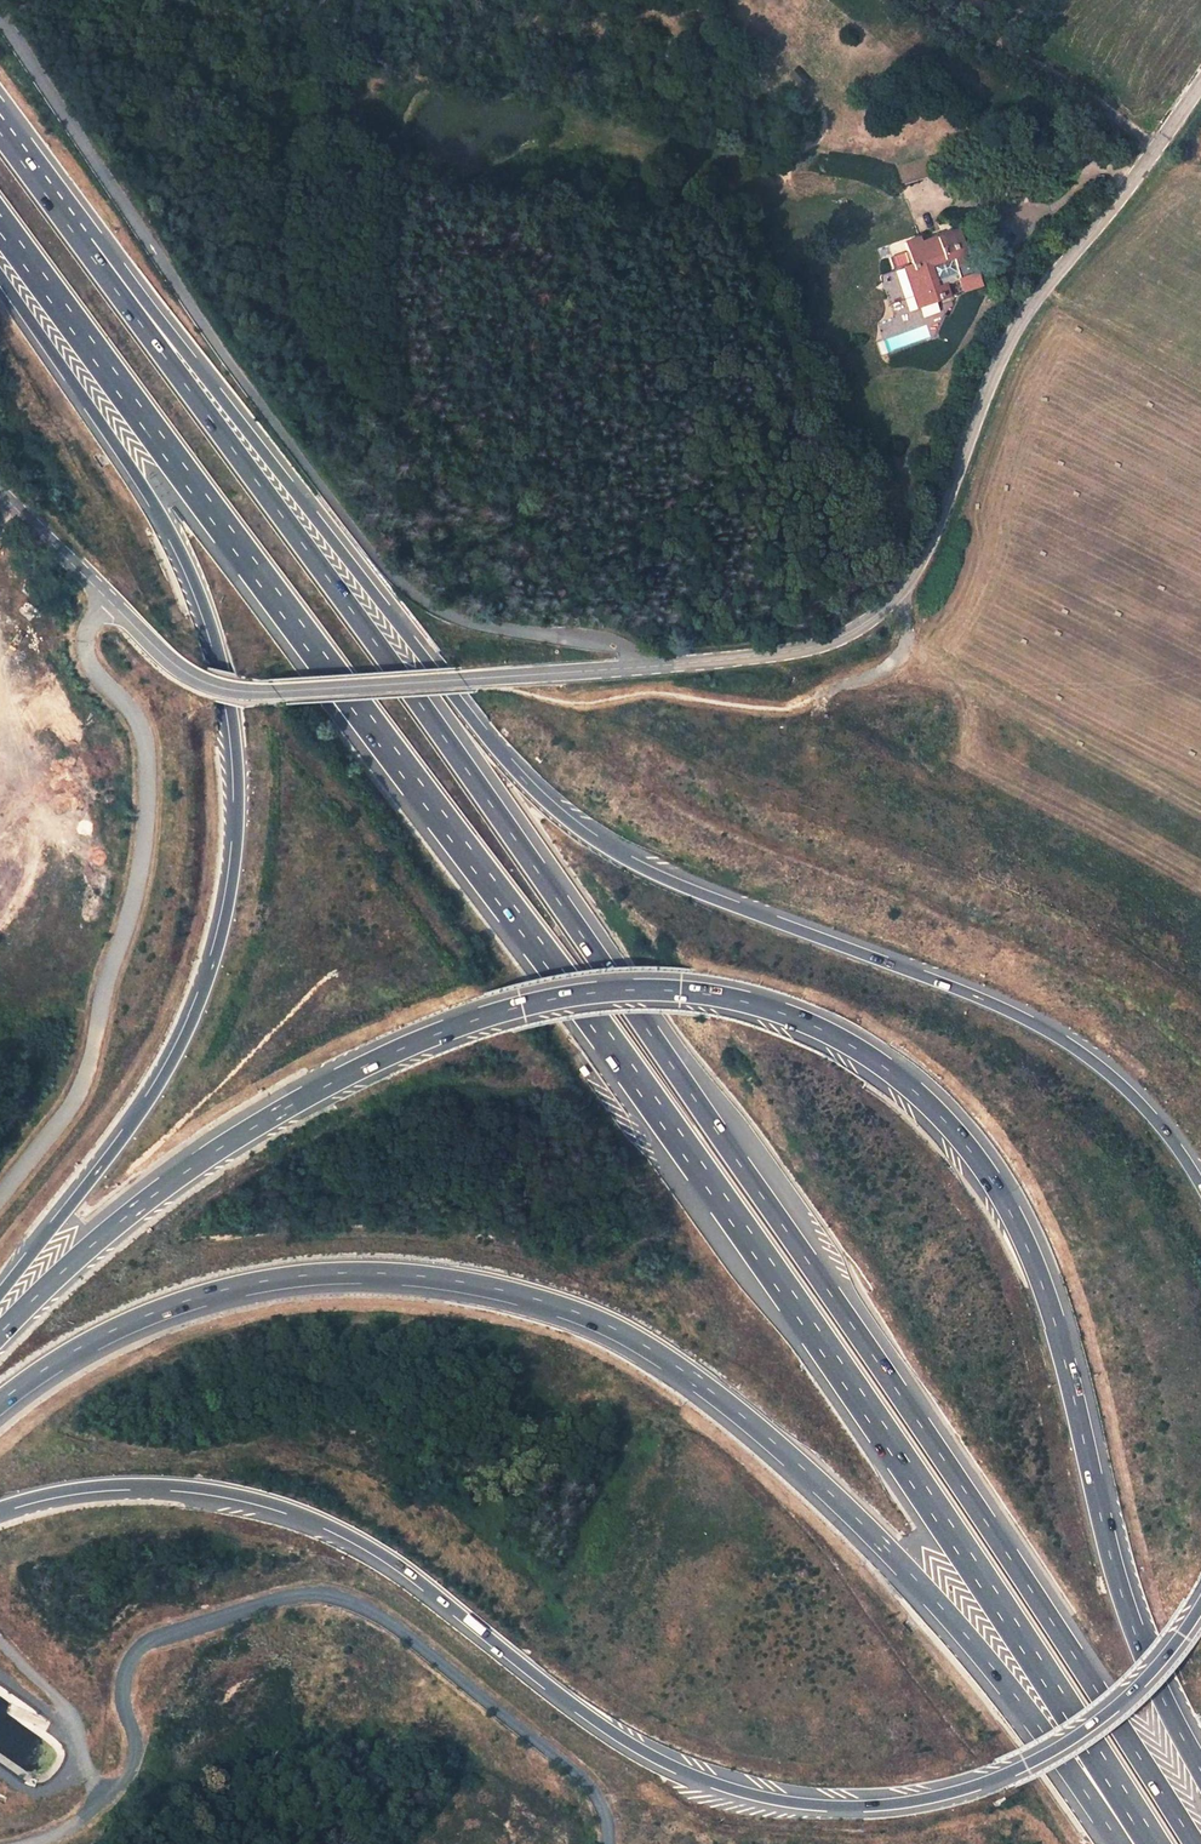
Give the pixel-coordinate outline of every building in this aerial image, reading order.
[(966,288),(984,284),(968,240),(963,242),(957,227),(922,240),(921,235),(902,241),(910,263),(905,265),(920,308),(951,298),(938,259),(953,254),(966,288)] [(938,259),(946,283),(962,278),(953,254),(938,259)] [(883,272),(888,299),(908,296),(903,269),(883,272)] [(958,320),(946,315),(936,336),(948,342),(958,320)]
